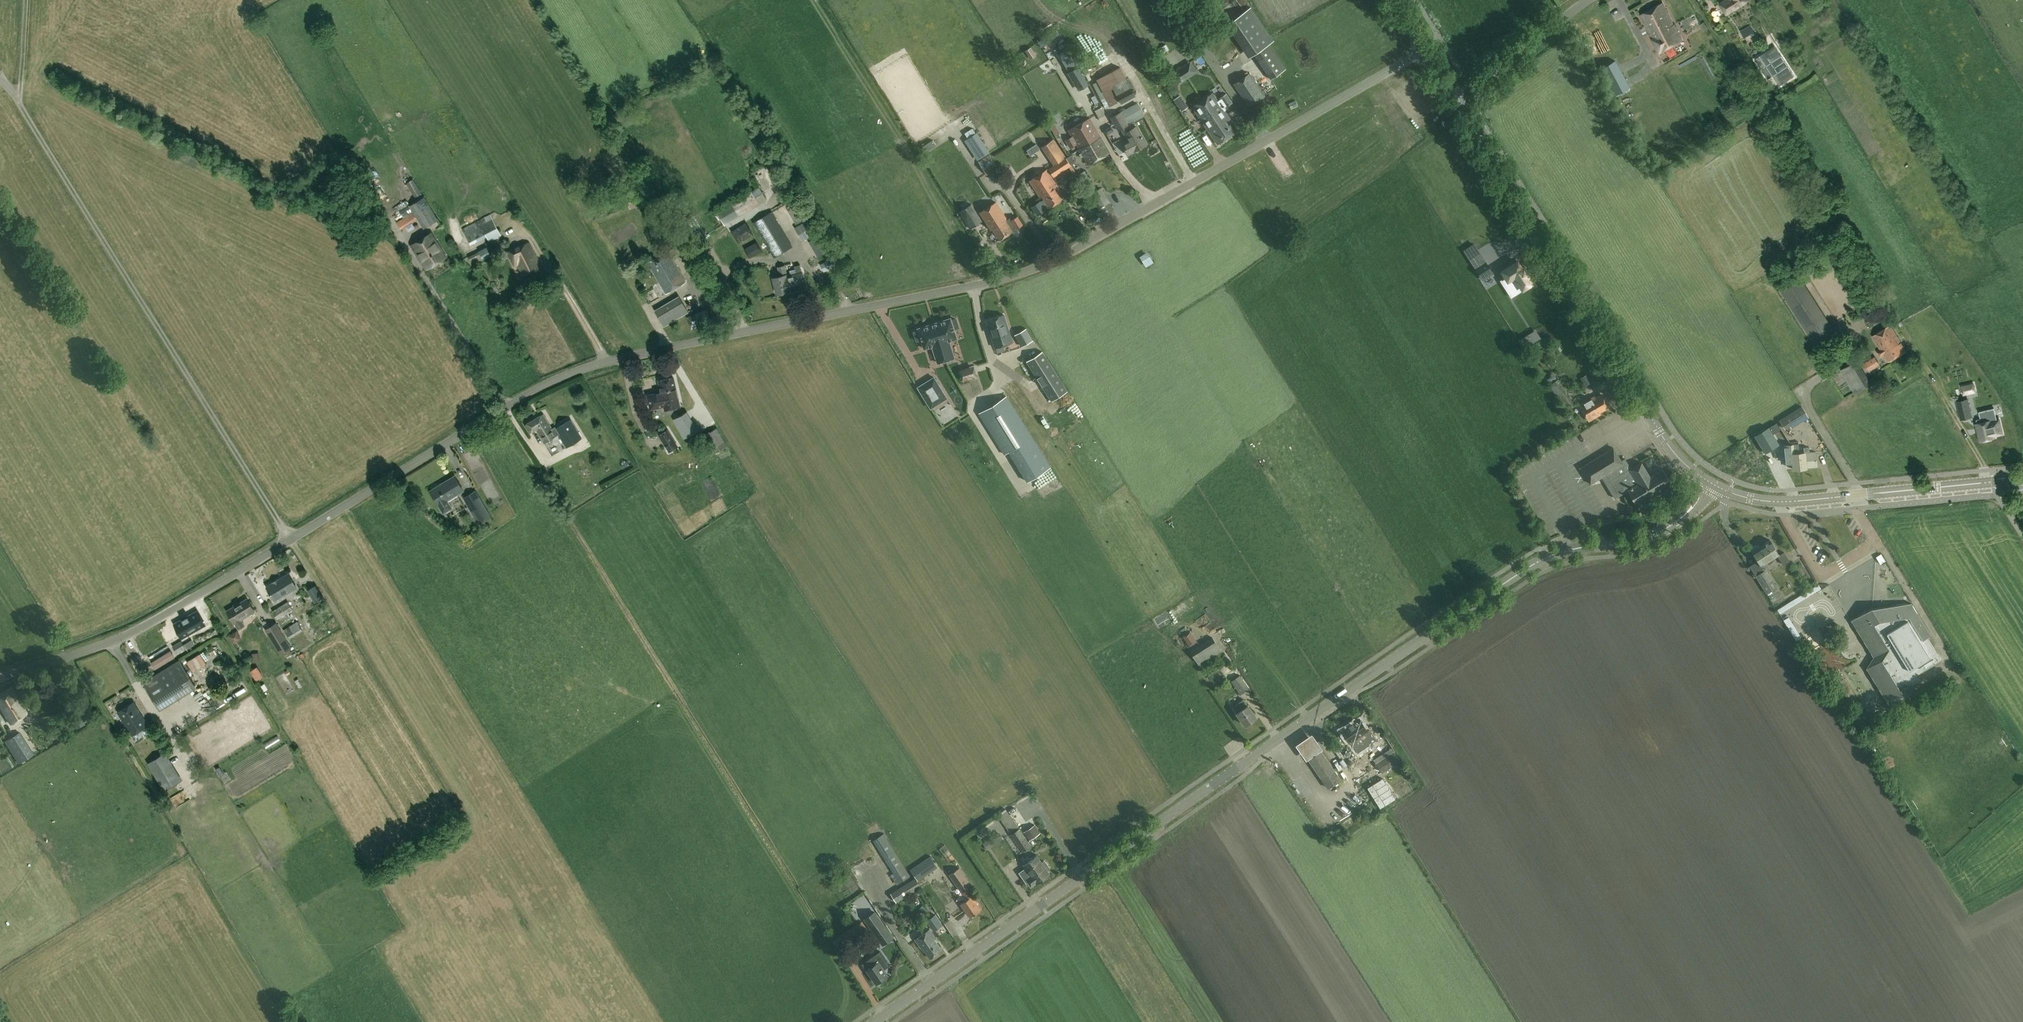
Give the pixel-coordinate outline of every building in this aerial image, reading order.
[(1749,0),(1724,0),(1724,1),(1720,4),(1726,14),(1749,0)] [(1640,15),(1649,34),(1659,53),(1682,40),(1672,21),(1671,22),(1662,3),(1640,15)] [(1269,44),(1274,40),(1251,6),(1226,24),(1249,57),(1254,54),(1271,79),(1286,68),(1269,44)] [(1686,19),(1680,22),(1683,28),(1689,25),(1686,19)] [(1750,25),(1740,31),(1744,38),(1750,35),(1752,38),(1756,35),(1750,25)] [(1059,55),(1069,72),(1078,67),(1074,61),(1067,49),(1059,55)] [(1630,87),(1615,60),(1601,68),(1615,95),(1630,87)] [(1179,84),(1198,72),(1191,61),(1172,73),(1179,84)] [(1088,84),(1078,67),(1069,72),(1080,89),(1088,84)] [(1110,89),(1113,88),(1112,86),(1126,78),(1120,67),(1097,79),(1098,81),(1104,92),(1110,89)] [(1265,95),(1250,73),(1233,84),(1249,106),(1265,95)] [(1261,80),(1267,91),(1273,88),(1267,77),(1261,80)] [(1122,104),(1136,96),(1126,78),(1112,86),(1113,88),(1122,104)] [(1104,92),(1098,81),(1093,84),(1106,108),(1117,102),(1110,89),(1104,92)] [(1238,129),(1223,108),(1226,106),(1227,107),(1233,103),(1227,93),(1221,97),(1222,99),(1219,101),(1214,93),(1193,107),(1218,144),(1238,129)] [(1182,94),(1175,99),(1182,111),(1189,106),(1182,94)] [(1124,134),(1124,133),(1128,140),(1122,144),(1128,154),(1146,144),(1137,127),(1130,130),(1128,125),(1129,125),(1128,123),(1135,119),(1136,121),(1145,116),(1137,102),(1121,111),(1121,112),(1111,118),(1118,131),(1121,129),(1124,134)] [(945,107),(954,119),(960,114),(950,103),(945,107)] [(1097,147),(1104,143),(1090,118),(1069,130),(1080,149),(1091,142),(1093,146),(1097,147)] [(1114,131),(1111,125),(1105,128),(1105,130),(1107,135),(1114,131)] [(977,160),(989,152),(977,133),(965,141),(977,160)] [(1206,147),(1211,145),(1206,133),(1201,135),(1206,147)] [(1054,165),(1066,157),(1054,139),(1042,147),(1054,165)] [(1091,142),(1080,149),(1090,165),(1110,153),(1104,143),(1097,147),(1093,146),(1091,142)] [(1040,149),(1037,144),(1032,147),(1035,152),(1040,149)] [(1069,156),(1066,158),(1069,162),(1074,159),(1072,156),(1078,152),(1075,148),(1066,153),(1069,156)] [(997,168),(989,154),(978,161),(987,174),(997,168)] [(1054,165),(1047,169),(1048,170),(1053,178),(1069,167),(1075,177),(1078,175),(1071,165),(1069,162),(1066,158),(1066,157),(1054,165)] [(1053,178),(1048,170),(1030,181),(1041,199),(1043,197),(1050,193),(1047,187),(1055,182),(1053,178)] [(1090,193),(1096,190),(1085,170),(1079,174),(1090,193)] [(415,197),(421,193),(413,179),(406,183),(415,197)] [(1058,186),(1055,182),(1047,187),(1050,193),(1043,197),(1049,208),(1064,198),(1056,187),(1058,186)] [(731,203),(716,212),(724,225),(739,216),(759,204),(766,200),(761,192),(758,187),(752,191),(750,192),(731,203)] [(637,192),(624,196),(629,209),(642,205),(637,192)] [(409,206),(400,212),(404,217),(413,212),(417,219),(423,229),(438,220),(424,197),(409,206)] [(1010,218),(1007,220),(996,202),(980,212),(991,230),(993,229),(999,239),(1013,231),(1012,229),(1015,227),(1016,229),(1023,224),(1018,216),(1011,220),(1010,218)] [(807,218),(799,204),(787,211),(795,225),(807,218)] [(970,228),(974,226),(982,221),(971,204),(959,212),(970,228)] [(792,247),(771,212),(753,223),(774,258),(792,247)] [(489,242),(501,235),(489,214),(462,229),(471,245),(486,236),(489,242)] [(802,244),(819,234),(809,218),(793,228),(802,244)] [(739,243),(753,235),(745,222),(731,231),(739,243)] [(411,245),(426,269),(445,257),(430,233),(411,245)] [(820,235),(808,241),(818,257),(829,251),(820,235)] [(762,252),(757,242),(744,249),(749,259),(762,252)] [(523,276),(541,267),(528,243),(525,244),(525,243),(514,248),(508,251),(508,252),(508,253),(515,266),(518,265),(523,276)] [(985,244),(979,248),(983,253),(989,250),(985,244)] [(1477,248),(1474,244),(1464,250),(1468,256),(1478,249),(1477,248)] [(490,255),(486,247),(468,257),(472,265),(490,255)] [(666,293),(685,282),(667,251),(647,262),(666,293)] [(1146,266),(1154,262),(1148,252),(1140,256),(1146,266)] [(1483,281),(1494,273),(1485,260),(1474,267),(1483,281)] [(830,267),(826,261),(820,264),(824,271),(830,267)] [(1501,280),(1500,280),(1511,297),(1512,297),(1511,296),(1516,293),(1532,283),(1527,275),(1528,275),(1527,273),(1526,274),(1524,271),(1524,270),(1523,268),(1523,269),(1518,261),(1502,271),(1506,278),(1502,281),(1501,280)] [(791,276),(787,277),(786,277),(787,282),(789,291),(796,290),(796,291),(806,288),(802,273),(801,273),(800,265),(794,266),(795,269),(789,270),(791,276)] [(777,267),(779,276),(772,278),(776,294),(789,291),(787,282),(786,277),(787,277),(787,274),(786,274),(784,266),(777,267)] [(1837,336),(1798,275),(1778,287),(1817,349),(1837,336)] [(1495,298),(1505,315),(1514,311),(1504,293),(1495,298)] [(688,314),(678,298),(654,313),(663,328),(688,314)] [(709,308),(687,317),(691,329),(714,320),(709,308)] [(1012,342),(1004,314),(987,320),(995,347),(1012,342)] [(959,327),(956,319),(951,320),(951,319),(951,318),(950,318),(919,328),(918,328),(918,329),(919,330),(914,332),(917,340),(921,339),(924,347),(924,348),(925,348),(932,346),(938,362),(954,357),(949,341),(956,338),(957,338),(957,337),(954,329),(959,327)] [(1888,362),(1906,351),(1890,325),(1872,336),(1888,362)] [(1027,327),(1016,334),(1023,344),(1033,338),(1027,327)] [(1043,350),(1028,360),(1052,398),(1067,389),(1043,350)] [(1868,385),(1854,362),(1840,370),(1854,393),(1868,385)] [(974,365),(959,369),(962,381),(977,377),(974,365)] [(1592,382),(1587,374),(1580,378),(1585,386),(1592,382)] [(661,392),(647,395),(650,409),(664,406),(665,410),(679,406),(673,377),(658,380),(661,392)] [(947,398),(934,377),(917,387),(930,408),(947,398)] [(1558,379),(1550,385),(1568,416),(1574,412),(1571,408),(1575,406),(1558,379)] [(1593,397),(1579,405),(1588,420),(1600,413),(1600,412),(1609,407),(1601,394),(1593,399),(1593,397)] [(1005,454),(1009,451),(1027,481),(1050,466),(1006,396),(979,413),(1005,454)] [(1956,401),(1960,420),(1971,417),(1967,399),(1956,401)] [(1075,402),(1058,409),(1064,425),(1081,418),(1075,402)] [(1801,406),(1779,420),(1785,430),(1790,426),(1792,429),(1809,418),(1801,406)] [(685,411),(673,418),(684,437),(696,431),(685,411)] [(555,427),(552,429),(543,414),(524,425),(529,433),(535,429),(544,443),(558,435),(566,448),(582,438),(571,419),(556,428),(555,427)] [(1980,440),(1994,437),(1990,420),(1976,424),(1980,440)] [(1769,427),(1755,435),(1765,452),(1779,444),(1769,427)] [(727,446),(716,428),(702,436),(712,454),(727,446)] [(667,430),(659,435),(669,451),(677,446),(667,430)] [(1806,467),(1804,452),(1794,453),(1793,444),(1783,445),(1785,464),(1793,464),(1793,469),(1806,468),(1806,467)] [(1609,450),(1641,502),(1672,483),(1662,468),(1650,476),(1648,472),(1642,462),(1631,468),(1625,458),(1621,460),(1613,447),(1609,450)] [(1804,452),(1806,467),(1817,466),(1815,452),(1810,452),(1809,447),(1804,447),(1804,452)] [(1641,502),(1609,450),(1580,467),(1590,484),(1602,477),(1615,498),(1628,490),(1636,505),(1641,502)] [(1650,468),(1655,465),(1650,457),(1645,461),(1650,468)] [(452,508),(447,500),(463,490),(454,476),(430,491),(438,505),(443,514),(452,508)] [(1050,489),(1051,494),(1062,492),(1061,486),(1050,489)] [(484,521),(491,517),(475,490),(462,498),(468,507),(465,508),(479,532),(488,527),(484,521)] [(1778,554),(1769,540),(1752,551),(1761,565),(1778,554)] [(1879,551),(1871,556),(1881,574),(1890,569),(1879,551)] [(1777,586),(1766,569),(1755,575),(1766,593),(1777,586)] [(288,574),(266,587),(274,600),(283,595),(297,587),(288,574)] [(323,597),(315,585),(307,590),(314,602),(323,597)] [(245,625),(241,619),(254,611),(246,598),(226,610),(234,623),(238,629),(245,625)] [(287,601),(272,611),(277,619),(279,618),(282,623),(291,617),(288,612),(293,609),(287,601)] [(1927,637),(1931,635),(1911,603),(1890,605),(1892,607),(1872,610),(1867,612),(1866,611),(1851,620),(1874,658),(1874,657),(1877,661),(1866,668),(1889,706),(1915,690),(1911,684),(1918,679),(1916,675),(1941,660),(1927,637)] [(181,620),(174,624),(182,638),(205,625),(197,611),(188,616),(188,615),(187,616),(182,619),(181,619),(181,620)] [(297,621),(283,630),(289,638),(302,630),(297,621)] [(265,629),(280,655),(292,648),(276,622),(265,629)] [(1801,637),(1795,627),(1790,630),(1796,640),(1801,637)] [(234,641),(240,634),(234,629),(228,636),(234,641)] [(1197,641),(1190,631),(1183,636),(1190,646),(1197,641)] [(1199,665),(1221,651),(1213,637),(1191,651),(1199,665)] [(181,641),(172,646),(177,654),(185,648),(181,641)] [(169,650),(147,663),(150,669),(157,665),(158,667),(168,661),(166,659),(173,655),(169,650)] [(201,660),(205,670),(211,668),(207,658),(201,660)] [(179,660),(143,682),(160,709),(196,687),(179,660)] [(1229,680),(1239,673),(1231,663),(1222,670),(1229,680)] [(260,672),(253,676),(256,681),(262,676),(260,672)] [(1231,681),(1241,694),(1249,688),(1240,675),(1231,681)] [(198,686),(204,694),(213,688),(207,680),(198,686)] [(27,714),(12,688),(0,696),(0,707),(11,724),(27,714)] [(281,696),(276,699),(280,706),(285,703),(281,696)] [(1245,725),(1256,717),(1248,705),(1244,699),(1233,707),(1237,713),(1245,725)] [(134,703),(118,712),(131,734),(147,725),(134,703)] [(72,722),(76,729),(85,724),(81,718),(72,722)] [(1359,718),(1341,730),(1350,743),(1368,731),(1359,718)] [(34,754),(19,732),(7,740),(21,762),(34,754)] [(1297,744),(1307,760),(1309,759),(1321,751),(1324,749),(1313,733),(1297,744)] [(1374,761),(1382,772),(1400,761),(1391,748),(1378,757),(1379,758),(1374,761)] [(1341,779),(1334,769),(1321,751),(1309,759),(1321,777),(1328,788),(1341,779)] [(148,762),(165,790),(181,780),(165,753),(148,762)] [(1407,768),(1392,769),(1392,776),(1403,775),(1407,784),(1413,781),(1407,768)] [(1017,826),(1006,809),(998,815),(1009,831),(1017,826)] [(1024,832),(1030,840),(1041,833),(1035,824),(1024,832)] [(1324,829),(1329,843),(1336,840),(1331,827),(1324,829)] [(1019,828),(1011,834),(1023,851),(1031,846),(1019,828)] [(1004,838),(1000,832),(993,836),(997,842),(1004,838)] [(910,876),(884,833),(873,840),(894,873),(891,875),(895,882),(896,881),(898,884),(910,876)] [(1044,860),(1042,862),(1036,854),(1030,858),(1028,856),(1023,860),(1025,863),(1024,864),(1027,869),(1024,870),(1028,876),(1029,878),(1026,879),(1031,887),(1036,883),(1037,883),(1050,874),(1047,870),(1050,868),(1049,867),(1046,861),(1044,860)] [(931,856),(911,869),(918,880),(939,867),(931,856)] [(949,875),(967,899),(961,903),(971,917),(981,909),(977,904),(979,902),(968,888),(972,885),(959,868),(949,875)] [(915,878),(891,893),(896,902),(921,886),(915,878)] [(894,937),(876,911),(864,919),(882,945),(894,937)] [(932,929),(942,923),(937,916),(927,922),(932,929)] [(921,948),(923,947),(930,958),(942,949),(935,939),(936,938),(930,929),(915,939),(921,948)] [(861,941),(866,947),(875,941),(871,934),(861,941)] [(888,976),(878,962),(880,961),(876,956),(870,960),(873,965),(867,969),(877,983),(888,976)]
